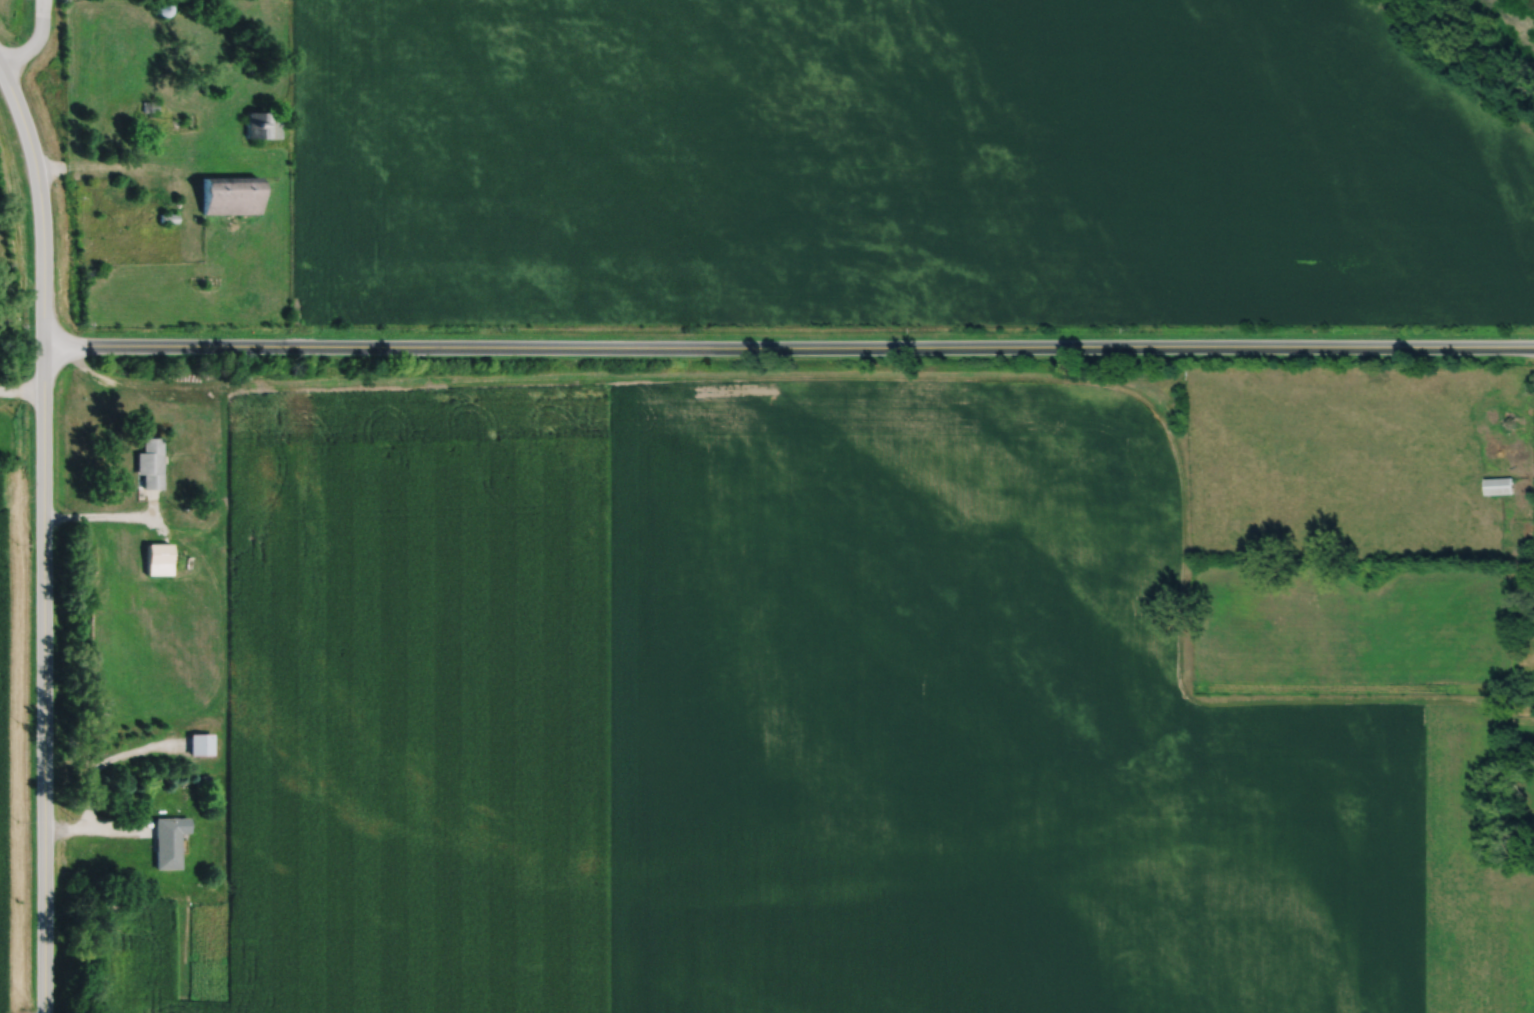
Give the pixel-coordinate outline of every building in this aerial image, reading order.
[(145,114),(159,114),(159,104),(145,104),(145,114)] [(284,115),(249,115),(249,141),(284,141),(284,115)] [(261,217),(261,184),(204,184),(204,217),(261,217)] [(139,477),(144,477),(144,491),(164,491),(164,439),(144,440),(144,454),(138,454),(139,477)] [(1486,480),(1486,497),(1514,497),(1514,480),(1486,480)] [(172,545),(148,545),(148,564),(172,564),(172,545)] [(181,871),(181,821),(157,821),(157,871),(181,871)]
